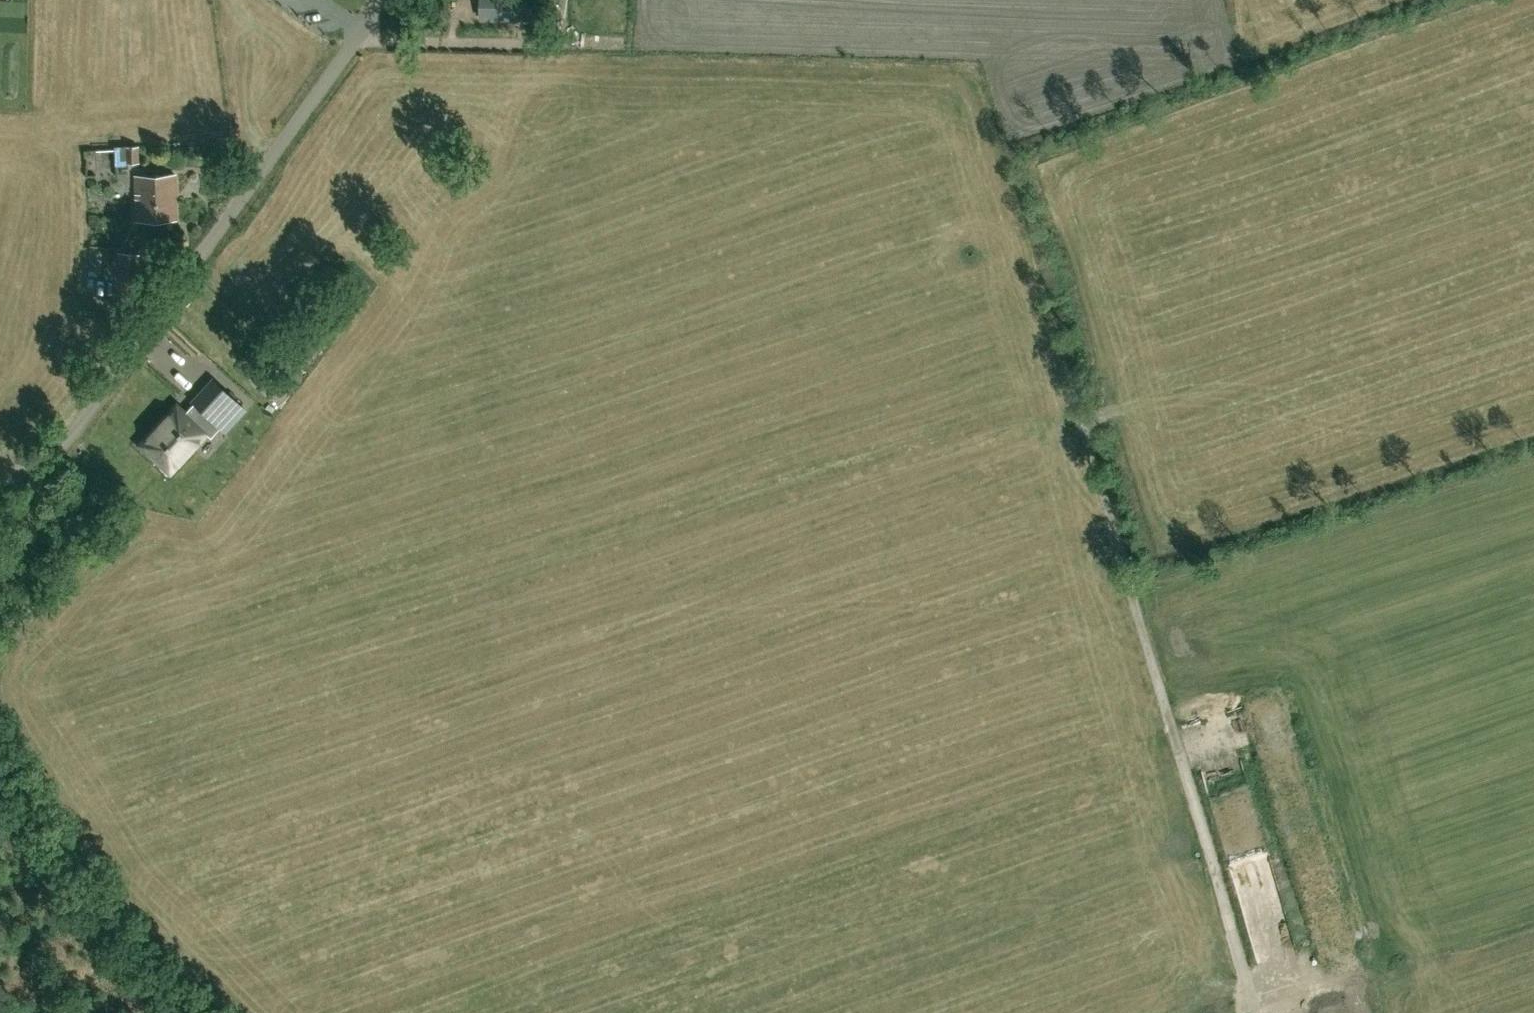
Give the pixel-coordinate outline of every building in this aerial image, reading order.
[(480,17),(526,17),(526,0),(480,0),(480,17)] [(125,163),(140,162),(139,145),(124,146),(125,163)] [(135,220),(176,219),(175,175),(135,175),(135,220)] [(143,253),(115,252),(115,253),(108,252),(106,268),(114,269),(112,294),(139,294),(143,253)] [(140,445),(156,459),(166,468),(170,472),(205,432),(198,425),(207,415),(220,427),(240,404),(232,397),(228,393),(227,393),(221,387),(213,380),(199,395),(193,401),(194,402),(188,408),(184,413),(176,405),(140,445)]
